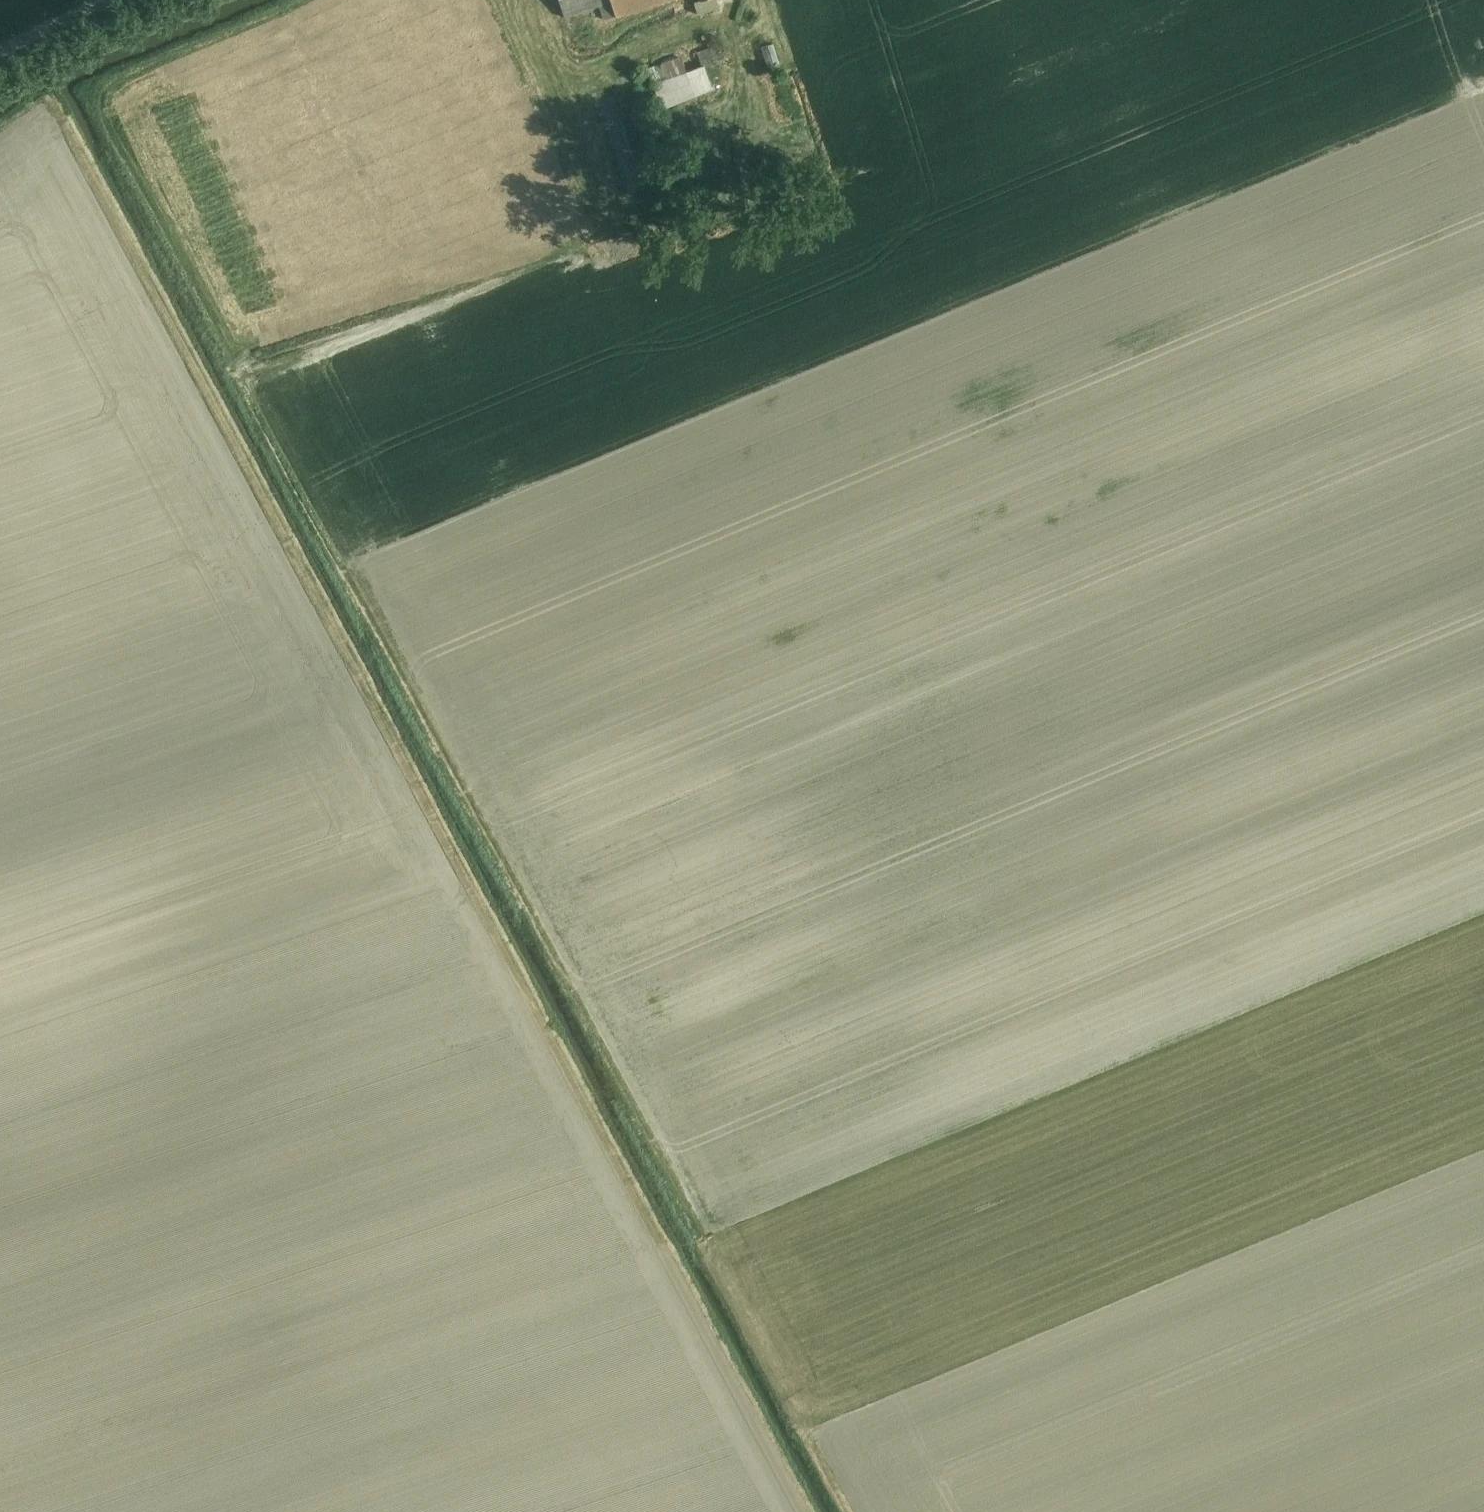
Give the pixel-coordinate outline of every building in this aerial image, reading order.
[(564,17),(600,6),(604,18),(662,0),(559,0),(564,17)] [(692,1),(694,1),(698,13),(718,7),(716,0),(691,0),(692,1)] [(715,85),(733,78),(724,54),(705,61),(715,85)]
